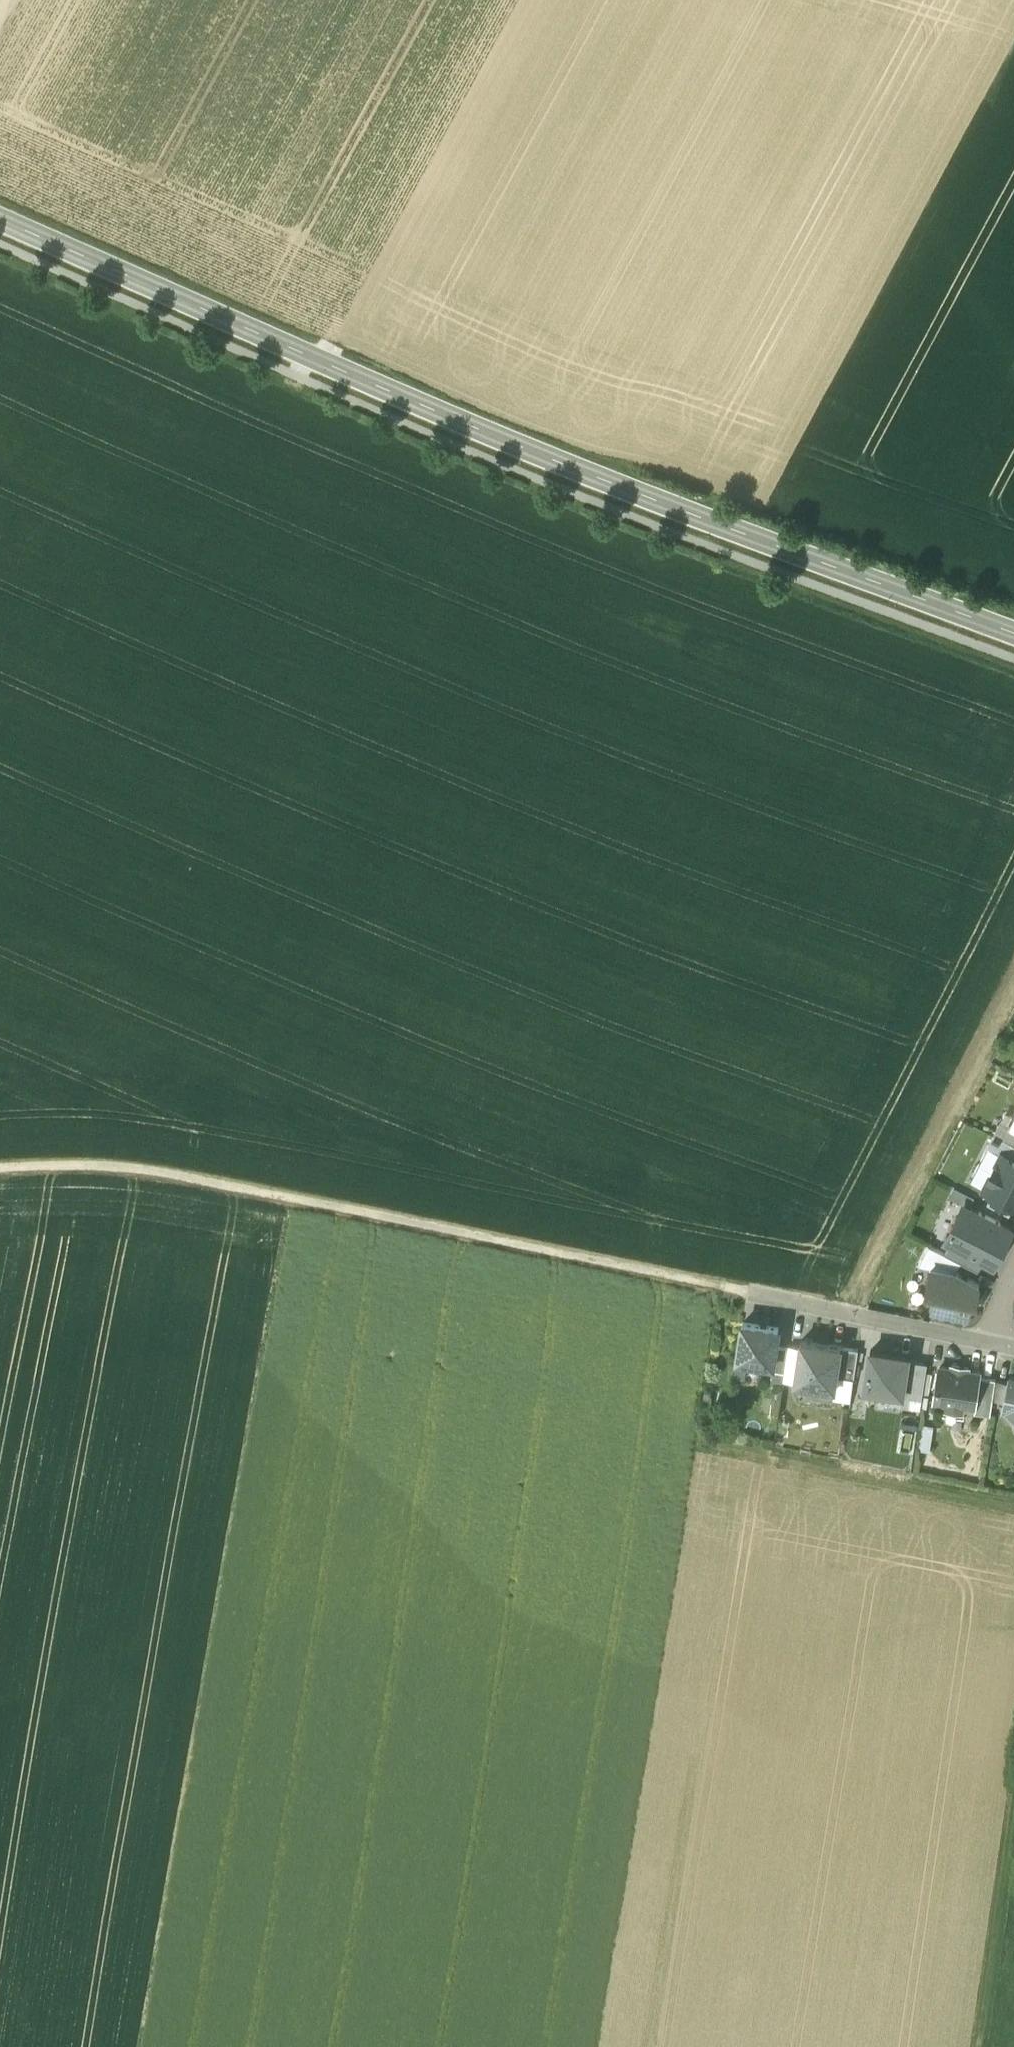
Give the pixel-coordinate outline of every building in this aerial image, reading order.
[(1010,1129),(999,1123),(994,1134),(1004,1140),(1010,1129)] [(1010,1129),(1004,1140),(1013,1144),(1013,1131),(1010,1129)] [(988,1146),(1002,1153),(1013,1159),(1013,1144),(1004,1140),(994,1134),(988,1146)] [(984,1188),(994,1193),(1013,1203),(1013,1159),(1002,1153),(984,1188)] [(994,1193),(988,1203),(1009,1214),(1013,1204),(1013,1203),(994,1193)] [(945,1240),(950,1243),(983,1259),(994,1265),(1013,1229),(972,1208),(965,1222),(956,1217),(945,1240)] [(950,1243),(945,1253),(961,1261),(978,1270),(983,1259),(950,1243)] [(945,1253),(929,1245),(919,1265),(931,1267),(955,1272),(961,1261),(945,1253)] [(979,1284),(955,1272),(931,1267),(926,1288),(935,1290),(932,1307),(968,1315),(971,1297),(976,1298),(979,1284)] [(779,1327),(743,1322),(738,1358),(748,1359),(748,1364),(762,1366),(763,1361),(773,1363),(776,1345),(779,1327)] [(835,1386),(837,1377),(841,1345),(801,1339),(795,1381),(835,1386)] [(788,1347),(776,1345),(773,1363),(771,1381),(783,1382),(788,1347)] [(859,1347),(841,1345),(837,1377),(854,1379),(859,1347)] [(908,1355),(871,1351),(866,1387),(903,1392),(907,1360),(908,1355)] [(927,1363),(907,1360),(903,1392),(901,1404),(910,1406),(912,1396),(922,1397),(927,1363)] [(934,1399),(976,1405),(980,1376),(980,1373),(939,1367),(934,1399)] [(993,1398),(995,1380),(996,1378),(980,1376),(976,1405),(975,1411),(990,1414),(993,1398)] [(1011,1376),(1009,1383),(1005,1400),(1004,1406),(1010,1410),(1013,1413),(1013,1376),(1011,1376)] [(1009,1383),(995,1380),(993,1398),(1005,1400),(1009,1383)]
